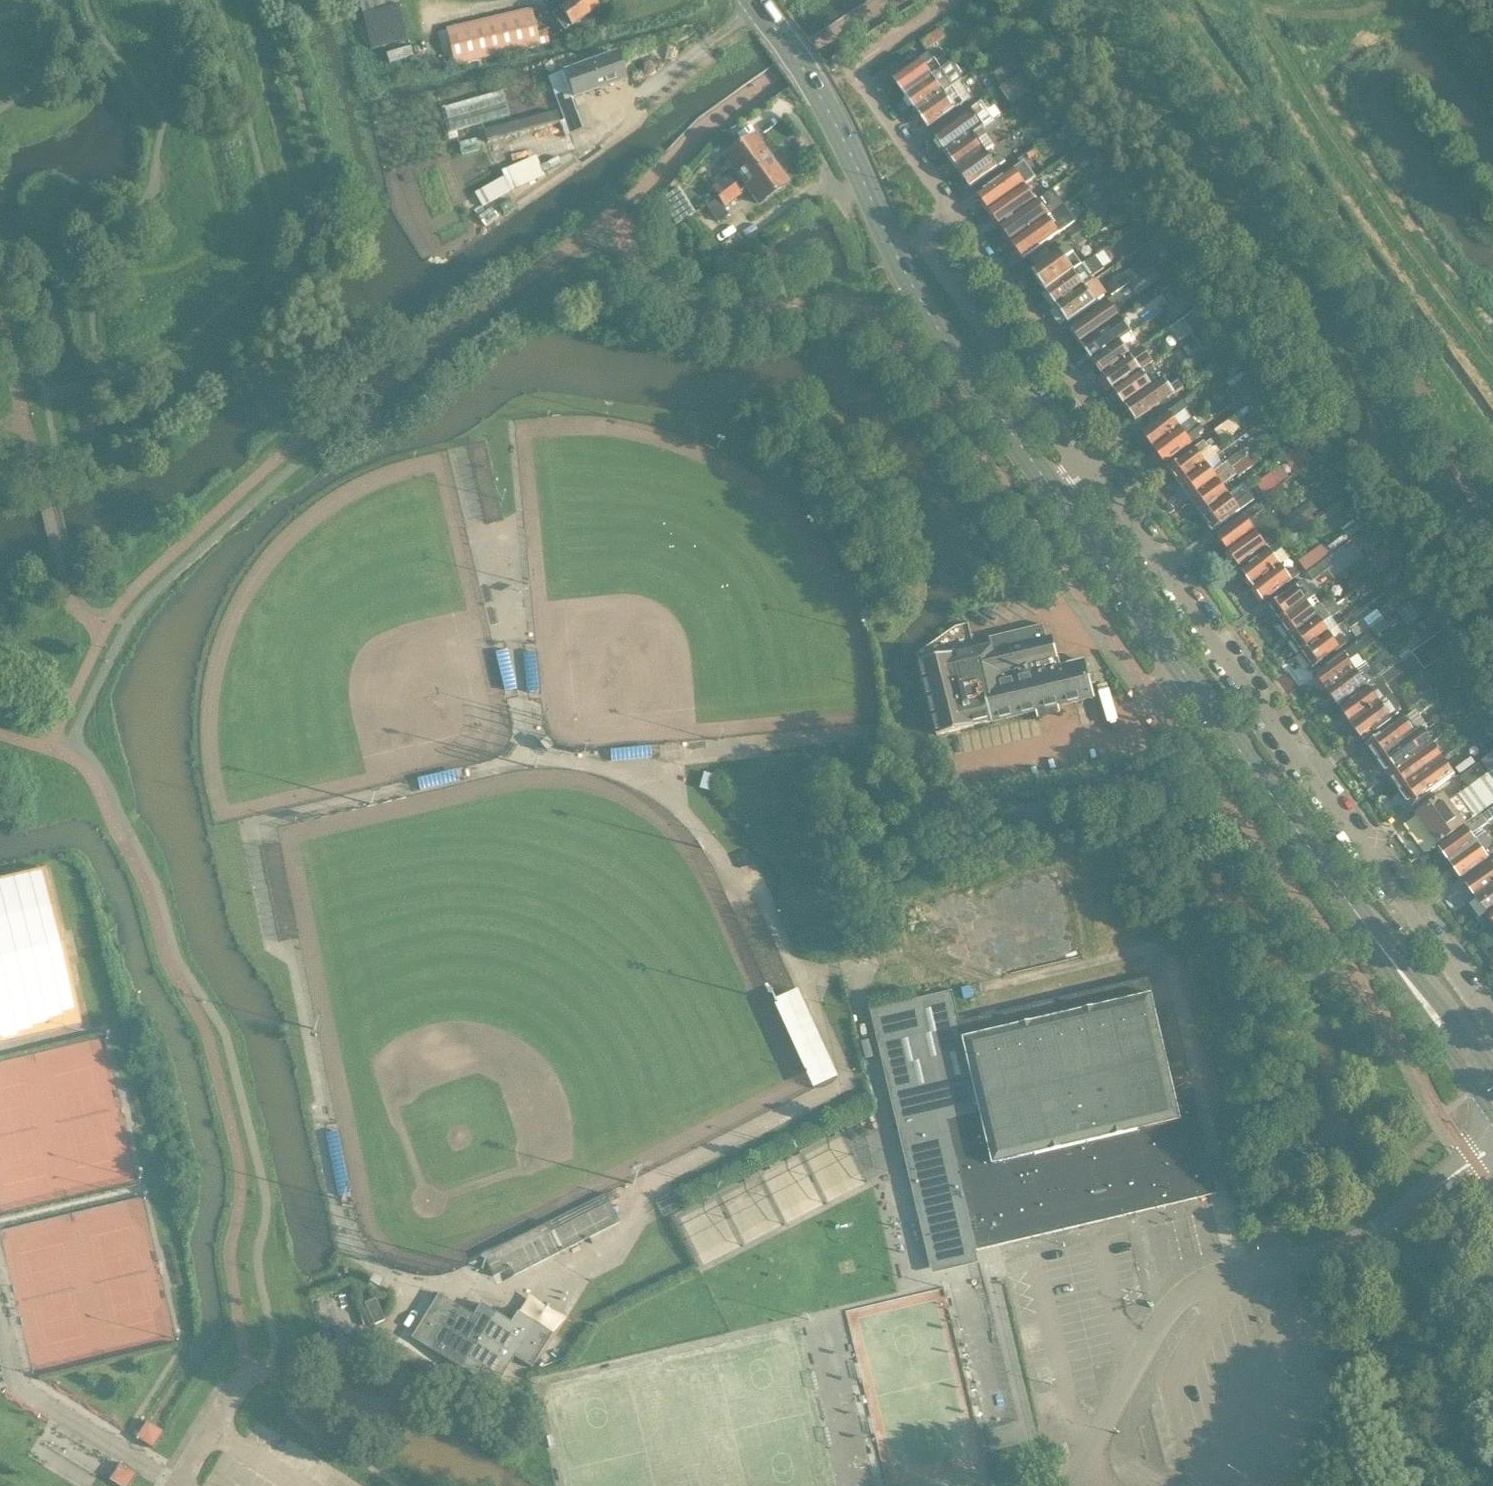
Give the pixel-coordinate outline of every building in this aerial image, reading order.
[(372,50),(407,42),(397,0),(359,0),(372,50)] [(597,6),(593,0),(570,0),(552,14),(564,31),(597,6)] [(531,10),(449,31),(457,66),(550,43),(546,30),(537,33),(531,10)] [(940,29),(921,42),(926,50),(945,37),(940,29)] [(997,80),(1026,60),(1013,42),(985,62),(997,80)] [(626,78),(616,52),(564,71),(573,97),(626,78)] [(893,79),(904,96),(932,76),(925,66),(933,61),(928,54),(893,79)] [(1034,63),(1020,73),(1028,83),(1041,74),(1043,72),(1036,62),(1034,63)] [(916,112),(952,87),(940,70),(932,76),(904,96),(916,112)] [(585,129),(573,97),(564,71),(549,77),(561,110),(570,135),(585,129)] [(1013,107),(1033,92),(1018,71),(998,85),(1013,107)] [(953,89),(952,87),(916,112),(928,129),(964,104),(962,102),(968,97),(959,85),(953,89)] [(506,91),(444,103),(449,129),(511,117),(506,91)] [(935,138),(947,155),(974,135),(982,129),(994,120),(982,103),(935,138)] [(1061,104),(1050,112),(1059,124),(1070,117),(1061,104)] [(557,111),(484,131),(487,143),(560,124),(557,111)] [(994,120),(982,129),(987,136),(1003,124),(999,118),(995,121),(994,120)] [(947,155),(959,171),(986,151),(979,142),(987,136),(982,129),(974,135),(947,155)] [(712,189),(718,197),(771,160),(753,136),(724,157),(736,173),(729,178),(729,177),(712,189)] [(1090,142),(1081,148),(1090,161),(1099,154),(1100,154),(1091,141),(1090,142)] [(986,151),(959,171),(971,188),(1006,162),(1001,156),(993,161),(986,151)] [(1101,156),(1091,162),(1096,169),(1106,162),(1101,156)] [(788,184),(771,160),(718,197),(725,206),(741,194),(740,193),(746,188),(758,204),(788,184)] [(1032,166),(1028,160),(1014,170),(1014,169),(1003,177),(978,195),(982,201),(980,203),(987,212),(1014,192),(1008,183),(1018,176),(1018,175),(1032,166)] [(512,173),(504,177),(513,190),(518,187),(542,176),(536,162),(512,173)] [(498,180),(475,193),(483,206),(506,194),(498,180)] [(1000,227),(1036,202),(1025,187),(1015,193),(1014,192),(987,212),(994,222),(996,221),(1000,227)] [(678,188),(660,200),(676,225),(694,213),(678,188)] [(1003,234),(1010,244),(1060,208),(1049,192),(1036,202),(1000,227),(1005,233),(1003,234)] [(707,207),(718,222),(728,215),(717,199),(707,207)] [(1060,208),(1010,244),(1017,254),(1019,252),(1023,259),(1072,224),(1060,208)] [(1099,211),(1079,225),(1086,236),(1107,222),(1099,211)] [(984,214),(974,221),(978,227),(988,219),(984,214)] [(1144,233),(1132,242),(1137,250),(1150,241),(1144,233)] [(1045,290),(1046,291),(1082,265),(1069,246),(1032,272),(1038,280),(1037,283),(1042,290),(1045,290)] [(1046,291),(1057,306),(1093,281),(1091,278),(1106,267),(1097,255),(1082,265),(1046,291)] [(1152,267),(1129,283),(1136,293),(1159,277),(1152,267)] [(1104,286),(1111,296),(1129,284),(1122,274),(1104,286)] [(1104,296),(1093,281),(1057,306),(1068,322),(1104,296)] [(1177,317),(1192,307),(1185,296),(1170,306),(1177,317)] [(1081,345),(1117,320),(1120,318),(1109,302),(1070,330),(1081,345)] [(1200,309),(1185,319),(1195,334),(1206,349),(1221,339),(1200,309)] [(1180,345),(1195,334),(1185,319),(1170,330),(1180,345)] [(1081,345),(1092,361),(1128,336),(1117,320),(1081,345)] [(1206,349),(1195,334),(1180,345),(1191,360),(1206,349)] [(1092,361),(1103,376),(1139,351),(1128,336),(1092,361)] [(1103,376),(1114,391),(1150,366),(1153,363),(1143,348),(1139,351),(1103,376)] [(1160,381),(1150,366),(1114,391),(1124,406),(1152,387),(1160,381)] [(1251,376),(1246,368),(1227,382),(1233,390),(1251,376)] [(1254,374),(1234,389),(1248,407),(1267,392),(1254,374)] [(1152,387),(1124,406),(1135,422),(1183,389),(1178,382),(1170,388),(1164,378),(1160,381),(1152,387)] [(1143,432),(1154,448),(1192,420),(1185,410),(1188,408),(1184,402),(1143,432)] [(1233,417),(1214,431),(1220,439),(1239,426),(1233,417)] [(1192,420),(1154,448),(1165,464),(1201,437),(1199,434),(1204,430),(1202,427),(1198,429),(1192,420)] [(1252,454),(1254,452),(1262,446),(1257,439),(1246,447),(1252,454)] [(1169,469),(1180,484),(1215,458),(1208,449),(1214,444),(1211,440),(1205,444),(1204,442),(1169,469)] [(1296,471),(1311,460),(1300,445),(1285,457),(1296,471)] [(1215,458),(1180,484),(1191,500),(1230,470),(1230,469),(1248,456),(1243,450),(1221,467),(1215,458)] [(1191,500),(1202,515),(1229,495),(1222,485),(1236,475),(1238,477),(1260,460),(1254,452),(1252,454),(1230,470),(1191,500)] [(1257,485),(1264,494),(1278,484),(1271,474),(1257,485)] [(1280,485),(1265,496),(1272,506),(1287,495),(1280,485)] [(1235,504),(1229,495),(1202,515),(1213,531),(1254,500),(1249,493),(1235,504)] [(1341,501),(1319,517),(1324,524),(1346,508),(1341,501)] [(1313,514),(1307,505),(1283,522),(1290,531),(1313,514)] [(1228,551),(1256,531),(1249,522),(1263,512),(1258,506),(1217,535),(1228,551)] [(1315,520),(1302,530),(1306,536),(1320,527),(1315,520)] [(1362,530),(1357,524),(1327,545),(1332,552),(1362,530)] [(1369,531),(1359,539),(1369,552),(1379,544),(1380,543),(1371,530),(1369,531)] [(1256,531),(1228,551),(1239,567),(1281,537),(1276,531),(1262,541),(1256,531)] [(1253,587),(1281,566),(1289,560),(1278,545),(1242,571),(1253,587)] [(1382,548),(1377,552),(1385,563),(1390,559),(1391,558),(1383,547),(1382,548)] [(1308,574),(1326,561),(1330,557),(1323,548),(1301,564),(1308,574)] [(1331,568),(1326,561),(1308,574),(1313,581),(1331,568)] [(1281,566),(1253,587),(1265,602),(1299,575),(1295,568),(1286,574),(1281,566)] [(1279,623),(1315,597),(1303,580),(1268,607),(1279,623)] [(1407,580),(1385,594),(1396,609),(1417,595),(1407,580)] [(1321,606),(1315,597),(1279,623),(1290,639),(1336,606),(1331,598),(1321,606)] [(1428,612),(1417,597),(1398,611),(1409,626),(1428,612)] [(1301,654),(1338,629),(1331,619),(1341,612),(1336,606),(1290,639),(1301,654)] [(1377,610),(1350,629),(1356,638),(1369,628),(1370,629),(1384,619),(1377,610)] [(1430,615),(1413,628),(1423,641),(1440,629),(1430,615)] [(956,653),(919,662),(937,735),(939,735),(962,730),(963,733),(1037,715),(1037,719),(1041,718),(1041,719),(1050,717),(1050,716),(1064,712),(1063,705),(1079,702),(1079,705),(1098,701),(1087,658),(1067,662),(1068,665),(1060,667),(1053,637),(1048,639),(1045,625),(991,638),(993,645),(974,650),(957,654),(956,653)] [(1348,643),(1338,629),(1301,654),(1312,670),(1348,643)] [(1425,671),(1454,649),(1441,632),(1412,653),(1425,671)] [(1316,674),(1327,690),(1355,670),(1363,664),(1356,655),(1373,643),(1368,636),(1316,674)] [(1361,679),(1355,670),(1327,690),(1338,706),(1374,680),(1375,681),(1402,661),(1397,653),(1361,679)] [(1340,708),(1351,724),(1392,695),(1386,686),(1403,674),(1396,665),(1366,687),(1367,688),(1340,708)] [(1425,682),(1402,698),(1410,709),(1424,699),(1433,693),(1425,682)] [(1478,688),(1463,699),(1472,712),(1488,701),(1478,688)] [(1392,695),(1351,724),(1363,740),(1398,714),(1400,706),(1392,695)] [(1424,699),(1410,709),(1414,714),(1416,717),(1430,707),(1424,699)] [(1486,726),(1492,721),(1492,707),(1490,702),(1476,712),(1486,726)] [(1378,761),(1417,732),(1408,718),(1402,719),(1366,745),(1378,761)] [(1417,732),(1378,761),(1388,776),(1428,747),(1433,744),(1422,729),(1417,732)] [(1428,747),(1388,776),(1399,791),(1436,765),(1444,759),(1433,744),(1428,747)] [(1465,825),(1492,805),(1492,754),(1462,776),(1470,787),(1449,803),(1465,825)] [(1475,763),(1471,758),(1456,769),(1460,774),(1475,763)] [(1436,765),(1399,791),(1411,807),(1450,778),(1455,775),(1444,759),(1436,765)] [(1465,825),(1449,803),(1444,796),(1416,816),(1438,845),(1465,825)] [(1492,820),(1492,807),(1483,814),(1489,822),(1492,820)] [(1438,846),(1450,862),(1484,837),(1478,830),(1487,824),(1481,815),(1438,846)] [(1484,837),(1450,862),(1461,877),(1489,858),(1485,852),(1492,846),(1486,836),(1484,837)] [(1492,887),(1492,863),(1465,883),(1476,899),(1492,887)] [(1487,914),(1492,910),(1492,887),(1476,899),(1487,914)] [(1192,1090),(1176,1094),(1148,978),(959,1023),(974,1086),(980,1111),(945,1119),(976,1251),(1217,1194),(1192,1090)] [(815,1087),(840,1076),(802,987),(777,998),(815,1087)] [(929,1262),(976,1251),(945,1119),(980,1111),(974,1086),(892,1105),(929,1262)] [(548,1223),(482,1256),(483,1257),(488,1267),(492,1276),(493,1277),(495,1276),(500,1274),(510,1268),(514,1276),(619,1223),(609,1202),(608,1200),(606,1197),(605,1194),(548,1223)] [(438,1294),(410,1338),(445,1359),(444,1360),(445,1361),(446,1360),(476,1378),(468,1390),(486,1401),(514,1357),(530,1367),(529,1368),(530,1368),(552,1334),(517,1312),(518,1312),(517,1311),(510,1322),(479,1304),(472,1315),(438,1294)] [(375,1299),(365,1303),(374,1324),(384,1320),(375,1299)] [(163,1432),(146,1421),(135,1438),(152,1449),(163,1432)] [(118,1485),(129,1485),(136,1474),(119,1463),(109,1480),(118,1485)]
